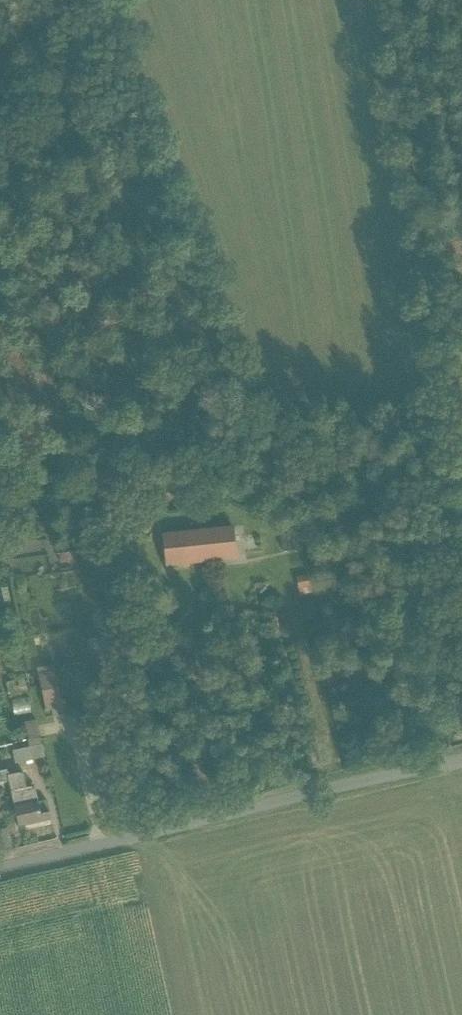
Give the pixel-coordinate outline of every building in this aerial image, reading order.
[(181,566),(233,563),(231,525),(179,528),(181,566)] [(58,819),(40,747),(0,757),(0,769),(16,830),(58,819)]
